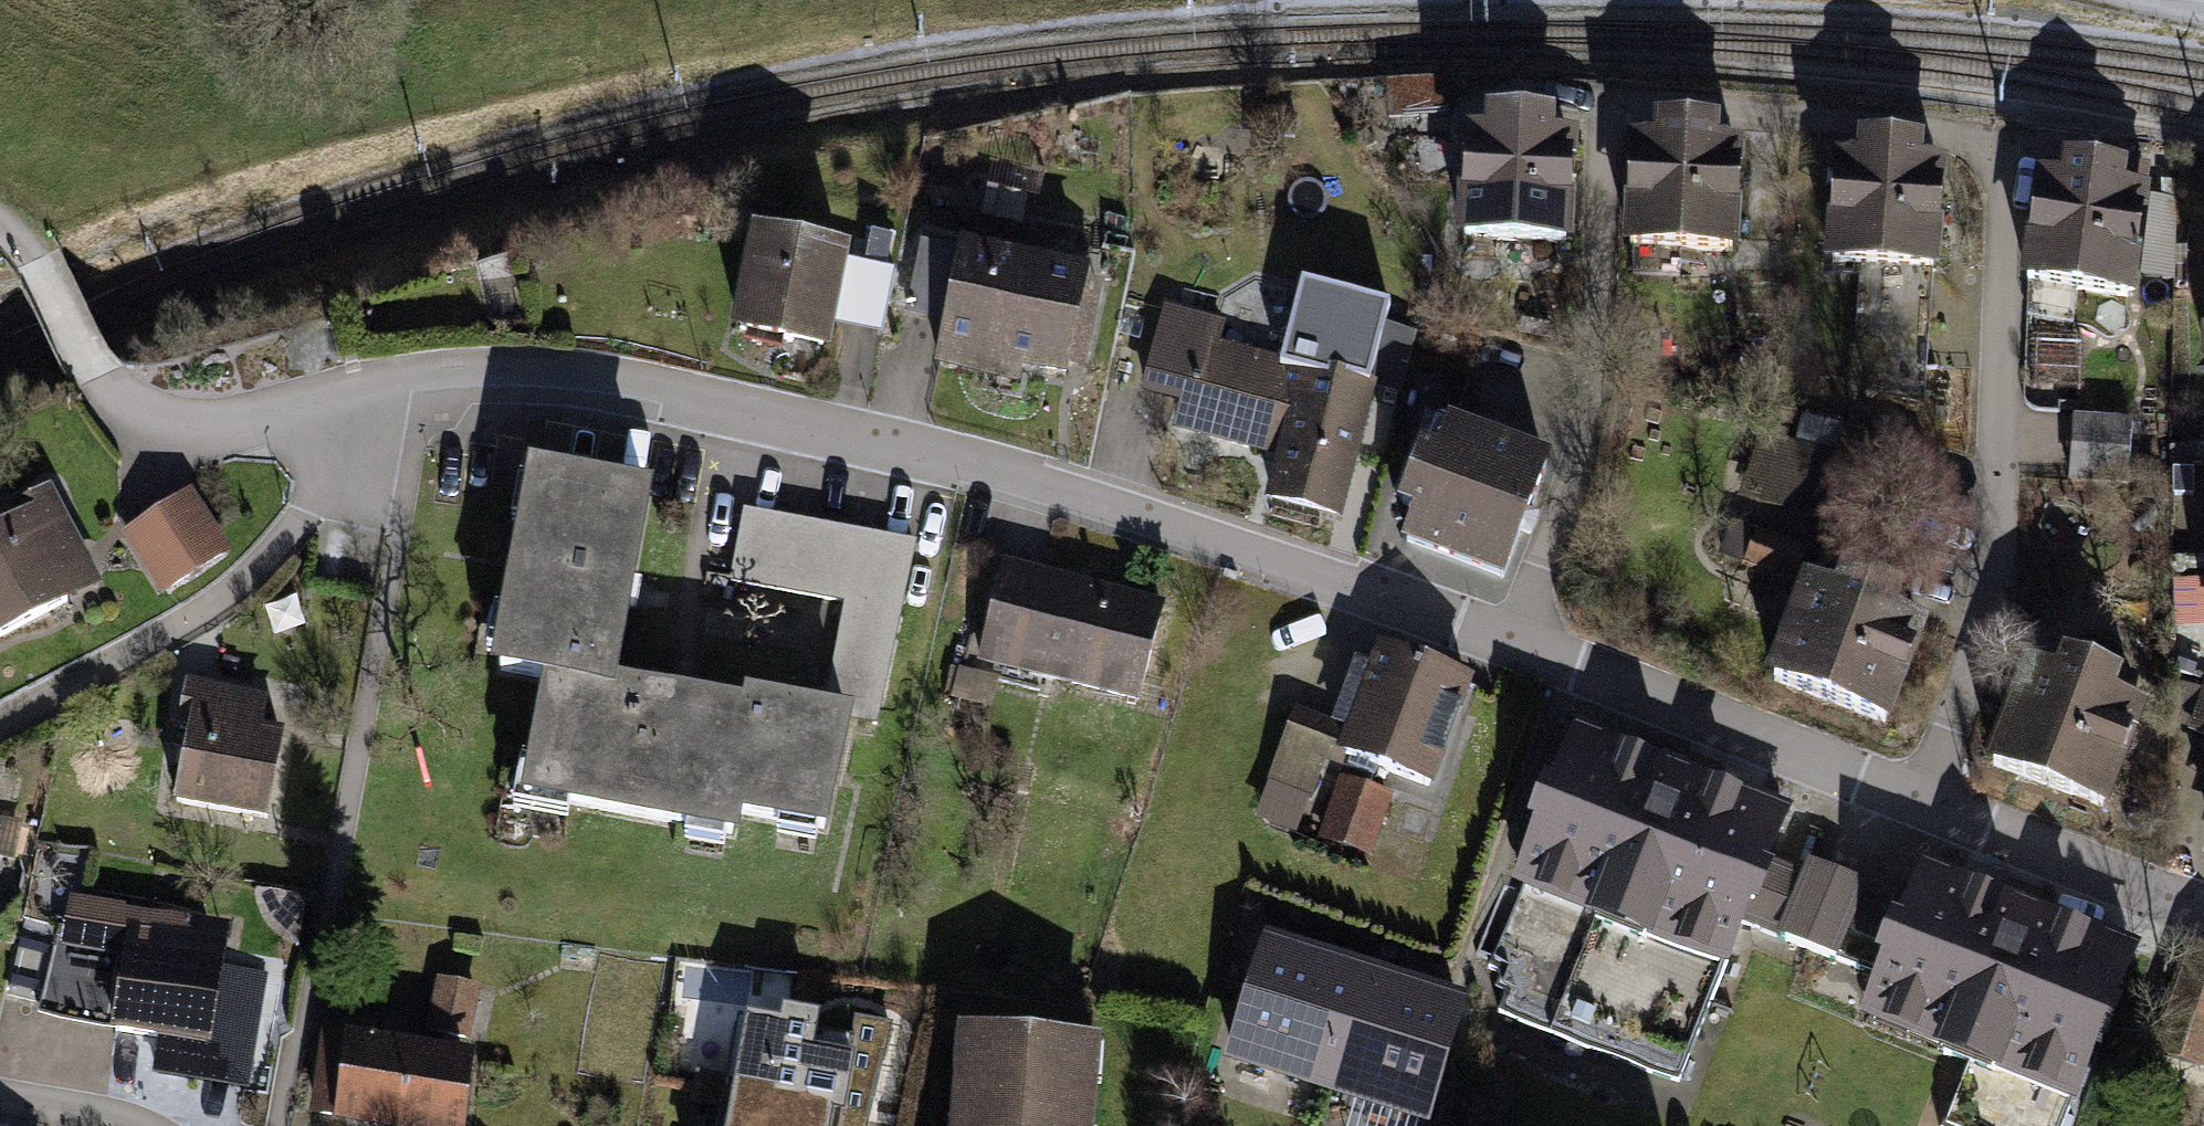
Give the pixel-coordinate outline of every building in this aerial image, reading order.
[(1445,80),(1384,85),(1387,117),(1448,112),(1445,80)] [(1481,136),(1456,136),(1453,248),(1573,251),(1576,141),(1552,140),(1553,119),(1482,117),(1481,136)] [(1650,145),(1627,144),(1622,255),(1738,259),(1743,147),(1718,146),(1719,128),(1651,125),(1650,145)] [(1856,163),(1832,161),(1823,270),(1858,273),(1849,390),(1924,406),(1931,278),(1941,279),(1950,168),(1923,166),(1925,148),(1858,143),(1856,163)] [(2058,182),(2037,179),(2018,291),(2135,310),(2154,196),(2127,192),(2130,174),(2061,163),(2058,182)] [(997,191),(992,219),(1022,224),(1027,197),(997,191)] [(2160,200),(2150,279),(2176,282),(2176,200),(2160,200)] [(856,254),(759,233),(737,332),(835,353),(842,326),(854,261),(856,254)] [(944,322),(959,249),(918,241),(903,313),(944,322)] [(1089,269),(960,243),(959,249),(944,322),(935,368),(1020,385),(1023,371),(1067,380),(1089,269)] [(897,269),(854,261),(842,326),(884,334),(897,269)] [(1281,360),(1201,340),(1183,407),(1176,432),(1268,456),(1275,457),(1264,502),(1341,522),(1376,387),(1402,394),(1417,334),(1385,326),(1389,310),(1300,287),(1281,360)] [(1183,407),(1201,340),(1206,318),(1163,306),(1139,395),(1183,407)] [(2132,423),(2074,419),(2069,483),(2126,488),(2132,423)] [(1544,468),(1423,421),(1396,491),(1404,495),(1400,507),(1415,512),(1405,538),(1501,576),(1544,468)] [(1761,432),(1741,503),(1838,527),(1857,483),(1927,495),(1925,446),(1866,433),(1858,461),(1761,432)] [(622,703),(625,688),(660,495),(533,471),(494,680),(548,690),(622,703)] [(102,587),(50,488),(8,510),(14,522),(0,529),(0,639),(102,587)] [(194,492),(124,537),(163,598),(233,554),(194,492)] [(914,541),(744,511),(731,584),(845,605),(827,705),(882,714),(914,541)] [(1719,555),(1792,582),(1804,550),(1731,522),(1719,555)] [(1162,604),(1002,563),(975,666),(1135,707),(1162,604)] [(1832,594),(1805,584),(1766,689),(1894,735),(1931,633),(1900,622),(1907,602),(1839,576),(1832,594)] [(1472,685),(1377,648),(1334,758),(1429,794),(1472,685)] [(2057,683),(2022,670),(1983,774),(2111,821),(2150,717),(2120,705),(2126,688),(2064,664),(2057,683)] [(999,678),(957,669),(950,702),(992,711),(999,678)] [(268,699),(187,685),(180,726),(191,728),(176,812),(270,828),(287,734),(262,730),(268,699)] [(625,688),(622,703),(548,690),(525,811),(747,853),(751,830),(836,846),(860,719),(752,699),(750,711),(625,688)] [(2190,738),(2203,742),(2203,692),(2190,738)] [(1334,725),(1294,711),(1268,781),(1309,797),(1334,725)] [(1798,811),(1575,724),(1549,792),(1543,790),(1524,836),(1531,839),(1510,892),(1520,896),(1494,961),(1511,967),(1505,983),(1519,988),(1512,1006),(1677,1070),(1716,973),(1727,978),(1745,934),(1748,925),(1761,930),(1780,880),(1771,877),(1776,864),(1798,811)] [(1391,799),(1339,780),(1317,842),(1368,861),(1391,799)] [(1309,797),(1268,781),(1253,822),(1294,837),(1309,797)] [(0,819),(0,860),(16,863),(24,823),(0,819)] [(1802,873),(1776,864),(1771,877),(1780,880),(1761,930),(1748,925),(1745,934),(1839,968),(1842,961),(1879,975),(1896,932),(1857,917),(1869,886),(1806,863),(1802,873)] [(1921,866),(1896,932),(1879,975),(1857,1032),(1935,1062),(1932,1069),(1967,1083),(1951,1125),(2061,1125),(2067,1109),(2079,1114),(2099,1062),(2108,1065),(2125,1021),(2117,1018),(2143,951),(1921,866)] [(238,926),(67,894),(61,925),(46,1005),(44,1014),(115,1027),(113,1040),(213,1058),(238,926)] [(46,1005),(61,925),(25,918),(9,997),(46,1005)] [(1370,972),(1265,938),(1223,1068),(1326,1102),(1370,972)] [(2152,1059),(2203,1076),(2203,953),(2188,948),(2152,1059)] [(1370,972),(1326,1102),(1398,1125),(1428,1125),(1468,1005),(1370,972)] [(481,990),(437,980),(426,1032),(470,1041),(481,990)] [(851,1048),(838,1117),(836,1125),(865,1125),(890,1026),(855,1020),(851,1048)] [(731,1082),(693,1075),(691,1090),(838,1117),(851,1048),(812,1040),(814,1028),(778,1021),(775,1036),(741,1030),(731,1082)] [(324,1038),(312,1125),(468,1125),(477,1060),(324,1038)] [(953,1041),(947,1125),(1089,1125),(1094,1050),(953,1041)] [(691,1090),(688,1107),(725,1114),(723,1125),(836,1125),(838,1117),(691,1090)]
